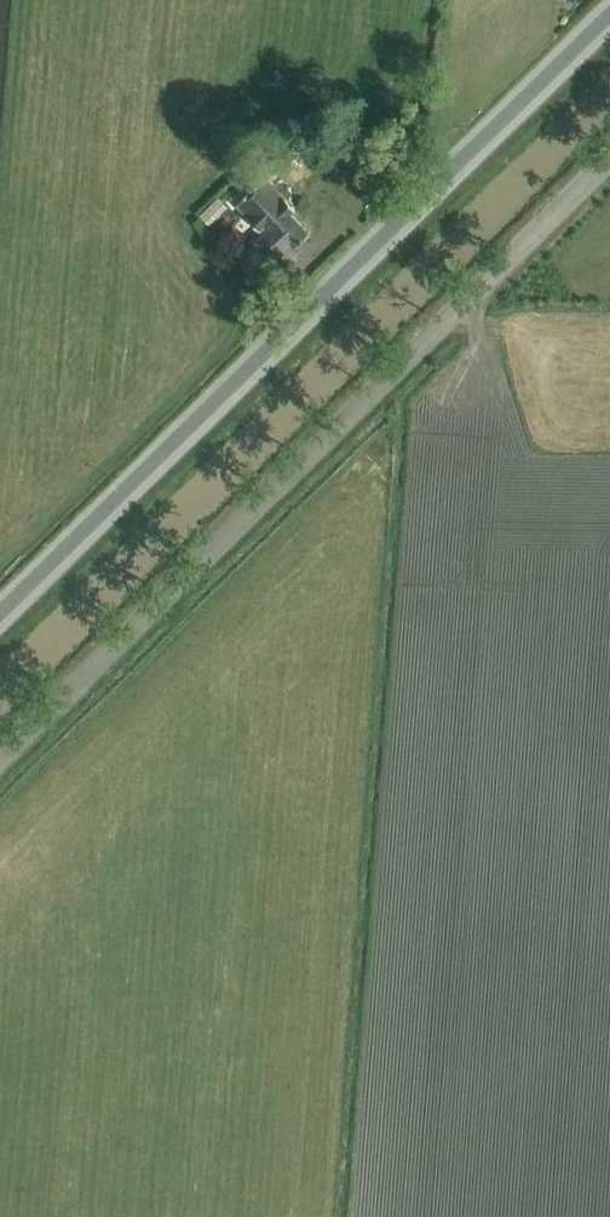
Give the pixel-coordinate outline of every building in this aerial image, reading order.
[(262,234),(255,242),(274,261),(291,245),(294,248),(309,234),(289,214),(294,209),(264,179),(235,207),(262,234)]
